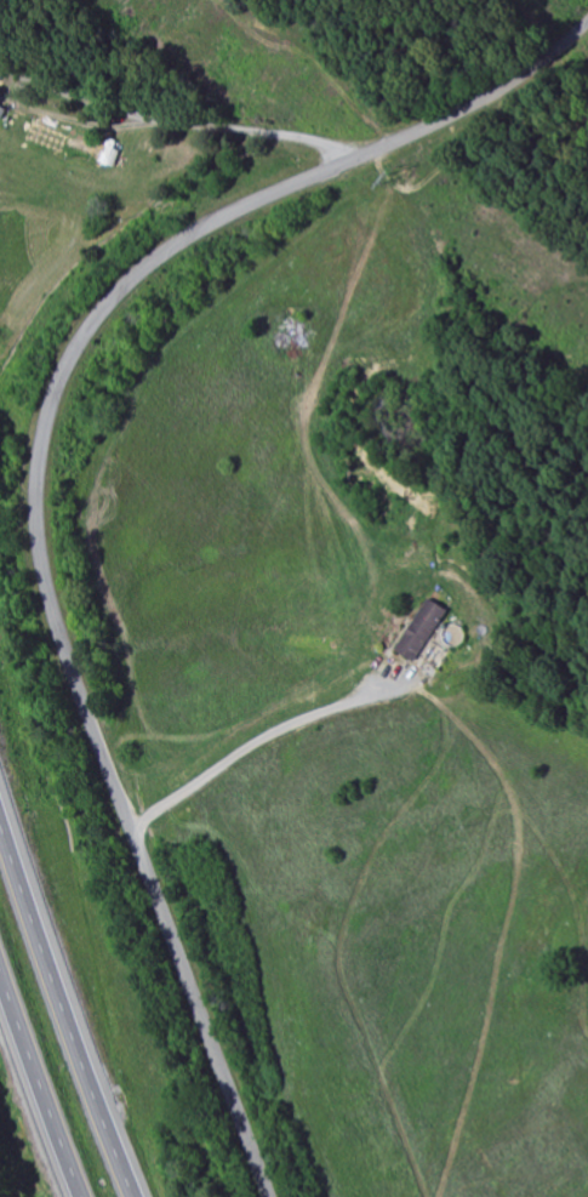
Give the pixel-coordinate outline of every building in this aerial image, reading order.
[(285,318),(306,326),(296,348),(275,338),(285,318)] [(427,599),(445,611),(411,662),(393,650),(427,599)]
